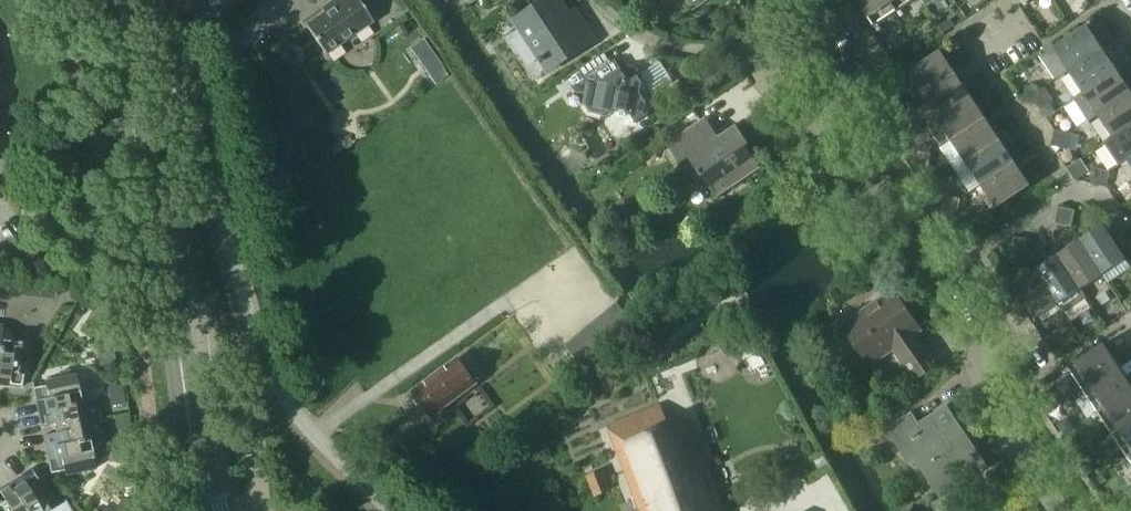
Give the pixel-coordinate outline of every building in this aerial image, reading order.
[(179,13),(204,5),(203,0),(176,0),(179,13)] [(220,1),(228,13),(246,0),(221,0),(220,1)] [(373,21),(358,0),(332,0),(330,2),(332,6),(305,25),(325,54),(373,21)] [(559,0),(547,0),(516,21),(540,58),(539,59),(542,63),(543,62),(548,71),(595,40),(584,24),(577,28),(559,0)] [(693,9),(706,0),(687,0),(693,9)] [(878,31),(881,28),(877,23),(897,10),(890,0),(858,0),(878,31)] [(897,10),(901,15),(903,13),(899,8),(911,0),(890,0),(897,10)] [(1068,71),(1103,48),(1099,43),(1101,42),(1089,25),(1088,26),(1087,25),(1054,47),(1052,44),(1038,53),(1039,54),(1055,79),(1068,71)] [(1103,48),(1068,71),(1083,93),(1117,69),(1115,66),(1116,64),(1104,47),(1103,48)] [(612,63),(605,51),(568,75),(567,79),(575,90),(585,92),(583,102),(589,113),(606,116),(613,111),(616,112),(618,116),(625,117),(629,114),(631,115),(635,123),(650,114),(652,103),(646,94),(649,84),(642,73),(638,75),(636,71),(632,74),(631,72),(623,71),(616,60),(612,63)] [(922,97),(958,72),(956,74),(954,69),(955,68),(944,51),(942,52),(941,51),(907,74),(922,97)] [(710,65),(707,79),(720,82),(723,69),(710,65)] [(1130,92),(1130,90),(1129,87),(1130,86),(1119,68),(1117,69),(1083,93),(1097,115),(1130,92)] [(936,119),(971,96),(968,92),(970,91),(958,72),(922,97),(928,106),(936,119)] [(1030,103),(1033,87),(1025,85),(1022,101),(1030,103)] [(1038,105),(1041,88),(1033,87),(1030,103),(1038,105)] [(1130,124),(1130,92),(1097,115),(1112,137),(1130,124)] [(951,140),(987,116),(985,117),(983,113),(985,112),(973,94),(971,96),(936,119),(951,140)] [(890,124),(894,107),(885,106),(882,122),(890,124)] [(898,126),(902,109),(894,107),(890,124),(898,126)] [(966,162),(1002,138),(1002,137),(1000,139),(997,135),(999,134),(987,116),(951,140),(966,162)] [(712,141),(699,120),(667,142),(681,162),(689,157),(708,184),(722,175),(731,188),(758,169),(743,147),(749,143),(736,125),(712,141)] [(1130,156),(1130,124),(1112,137),(1103,143),(1118,165),(1127,159),(1130,156)] [(1059,147),(1063,131),(1054,129),(1051,145),(1059,147)] [(1067,149),(1071,132),(1063,131),(1059,147),(1067,149)] [(980,184),(1017,160),(1015,161),(1012,157),(1014,156),(1002,138),(966,162),(980,184)] [(919,168),(923,152),(914,150),(911,167),(919,168)] [(927,170),(931,154),(923,152),(919,168),(927,170)] [(1118,165),(1127,159),(1130,165),(1130,156),(1127,159),(1118,165)] [(1017,160),(980,184),(996,207),(1030,184),(1026,179),(1028,178),(1017,160)] [(1098,185),(1102,169),(1093,167),(1090,184),(1098,185)] [(1107,187),(1110,170),(1102,169),(1098,185),(1107,187)] [(949,213),(952,196),(944,195),(941,211),(949,213)] [(957,214),(960,198),(952,196),(949,213),(957,214)] [(1073,218),(1074,210),(1058,207),(1056,215),(1073,218)] [(1071,226),(1073,218),(1056,215),(1054,223),(1071,226)] [(1079,238),(1108,282),(1130,267),(1103,225),(1098,228),(1097,226),(1079,238)] [(1028,248),(1030,239),(1013,236),(1012,244),(1028,248)] [(1107,282),(1108,282),(1080,240),(1076,243),(1075,241),(1057,253),(1080,289),(1102,274),(1107,282)] [(1027,256),(1028,248),(1012,244),(1010,253),(1027,256)] [(1052,256),(1034,267),(1035,269),(1058,303),(1064,313),(1087,298),(1080,289),(1057,253),(1057,254),(1053,257),(1052,256)] [(1035,319),(1058,303),(1035,269),(1032,272),(1030,270),(1012,282),(1014,284),(1013,284),(1035,319)] [(936,363),(916,333),(920,330),(892,289),(842,324),(871,365),(893,349),(914,379),(936,363)] [(635,324),(616,302),(576,335),(579,338),(567,348),(583,367),(635,324)] [(3,325),(0,324),(0,382),(8,382),(8,386),(22,388),(23,375),(28,375),(30,358),(33,356),(30,355),(31,352),(33,350),(31,349),(31,343),(14,341),(14,338),(6,328),(3,327),(3,325)] [(1130,358),(1130,355),(1128,350),(1113,359),(1103,344),(1062,370),(1064,373),(1070,370),(1083,389),(1118,366),(1118,367),(1130,358)] [(432,417),(477,383),(458,357),(412,391),(432,417)] [(1118,367),(1118,366),(1083,389),(1077,393),(1079,396),(1085,392),(1098,411),(1098,412),(1130,389),(1130,379),(1128,381),(1118,367)] [(54,428),(98,418),(97,414),(99,413),(97,400),(94,400),(93,397),(82,390),(79,391),(75,373),(73,374),(69,369),(58,371),(56,377),(44,380),(45,385),(32,388),(35,402),(39,401),(41,412),(37,413),(40,426),(53,423),(54,428)] [(1098,412),(1098,411),(1092,415),(1094,418),(1100,415),(1112,433),(1112,434),(1130,421),(1130,389),(1098,412)] [(1049,390),(1037,398),(1047,413),(1059,405),(1049,390)] [(660,406),(608,426),(640,510),(725,510),(689,418),(669,425),(660,406)] [(963,430),(946,406),(918,425),(911,413),(888,429),(908,458),(912,456),(934,489),(953,476),(959,485),(982,469),(957,434),(963,430)] [(98,418),(54,428),(55,432),(42,435),(45,448),(49,448),(51,459),(47,459),(50,473),(63,470),(64,475),(81,472),(84,473),(85,471),(87,470),(89,472),(90,470),(96,468),(92,451),(95,451),(102,439),(101,436),(104,436),(101,422),(99,423),(98,418)] [(1112,434),(1112,433),(1107,437),(1109,440),(1114,437),(1127,456),(1130,453),(1130,421),(1112,434)] [(1127,456),(1122,459),(1124,462),(1129,458),(1130,461),(1130,453),(1127,456)] [(58,504),(55,499),(56,497),(54,496),(52,494),(54,492),(51,492),(42,477),(38,480),(31,469),(19,476),(20,479),(11,484),(9,481),(0,487),(0,493),(4,500),(1,501),(0,500),(0,501),(6,510),(47,510),(58,504)] [(595,495),(610,489),(602,471),(589,476),(595,495)] [(116,510),(131,510),(133,507),(123,501),(116,510)]
